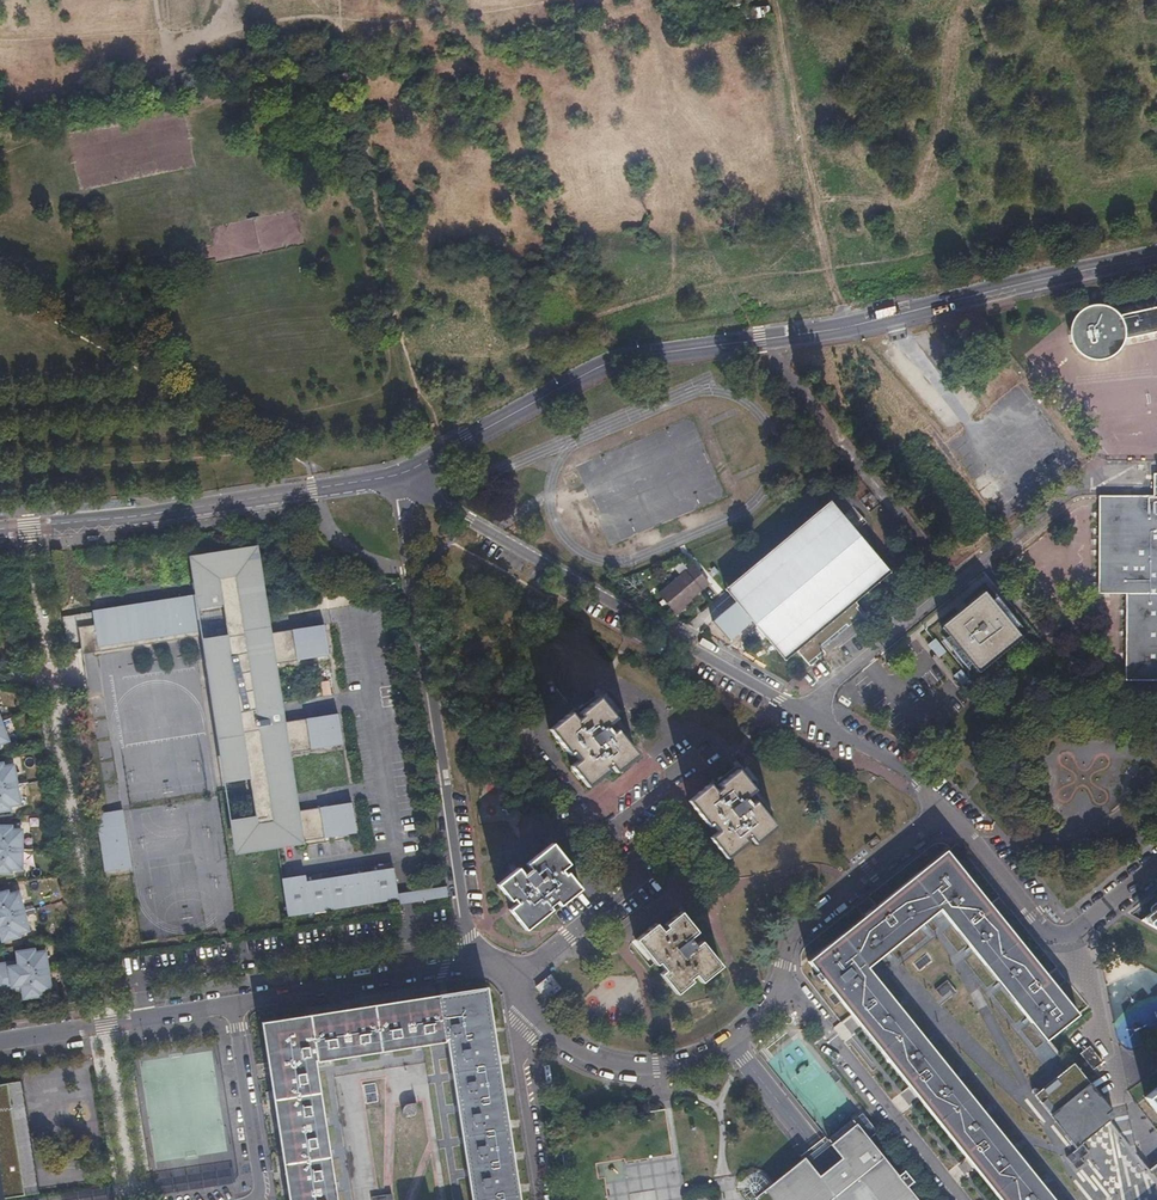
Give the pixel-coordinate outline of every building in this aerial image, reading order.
[(762,19),(758,1),(742,4),(745,22),(762,19)] [(1125,318),(1117,310),(1106,308),(1092,309),(1082,317),(1076,329),(1077,342),(1085,353),(1099,360),(1114,358),(1126,347),(1131,334),(1156,329),(1156,312),(1125,318)] [(1154,474),(1152,497),(1098,496),(1098,593),(1126,593),(1126,680),(1156,680),(1156,474),(1154,474)] [(870,515),(876,510),(882,505),(870,490),(858,501),(870,515)] [(629,523),(623,525),(618,511),(600,517),(609,544),(634,535),(629,523)] [(798,651),(805,659),(812,666),(828,653),(824,649),(864,617),(858,607),(896,575),(839,513),(721,614),(737,633),(740,633),(748,626),(750,622),(747,619),(750,617),(787,661),(798,651)] [(197,563),(201,595),(237,590),(234,570),(254,567),(252,554),(197,563)] [(234,821),(238,851),(277,845),(356,833),(351,802),(294,811),(285,753),(342,745),(337,714),(280,723),(272,665),(328,656),(324,625),(267,634),(266,627),(263,628),(254,567),(234,570),(237,590),(201,595),(94,612),(96,625),(99,646),(157,637),(165,636),(204,630),(205,639),(220,733),(228,782),(249,779),(255,817),(234,821)] [(691,601),(709,585),(694,567),(660,596),(677,616),(689,606),(687,604),(691,601)] [(943,629),(981,673),(1021,637),(984,593),(943,629)] [(99,646),(96,625),(78,627),(81,649),(82,654),(199,636),(214,734),(220,733),(205,639),(204,630),(165,636),(157,637),(99,646)] [(935,638),(927,644),(937,657),(944,651),(935,638)] [(319,681),(321,695),(331,693),(329,679),(319,681)] [(570,713),(550,729),(569,754),(572,752),(577,760),(571,766),(587,786),(606,771),(604,768),(609,765),(615,772),(635,755),(615,730),(610,734),(604,726),(614,719),(598,698),(578,714),(580,717),(575,721),(570,713)] [(0,720),(0,745),(10,742),(6,731),(4,731),(0,720)] [(15,778),(17,778),(15,766),(4,768),(4,764),(0,765),(0,812),(12,811),(11,807),(21,805),(20,794),(18,794),(15,778)] [(644,778),(657,770),(653,764),(640,772),(644,778)] [(690,801),(709,826),(712,824),(717,831),(710,837),(727,857),(745,842),(744,839),(749,835),(754,842),(774,826),(755,802),(751,805),(745,798),(754,790),(738,770),(719,786),(721,788),(716,792),(710,785),(690,801)] [(130,867),(121,811),(97,815),(105,870),(130,867)] [(22,843),(23,843),(23,831),(13,831),(13,827),(0,827),(0,874),(12,874),(12,871),(23,871),(23,859),(21,859),(22,843)] [(507,907),(515,917),(523,927),(548,907),(546,904),(553,899),(559,906),(579,889),(563,871),(562,872),(558,867),(565,861),(548,841),(524,861),(527,866),(520,871),(513,862),(492,879),(508,898),(511,896),(515,901),(507,907)] [(987,967),(1004,988),(1046,1039),(1078,1013),(984,898),(978,890),(963,872),(946,849),(941,853),(871,911),(861,919),(809,962),(818,972),(814,975),(818,981),(822,978),(854,1017),(857,1021),(860,1025),(911,1087),(914,1092),(917,1096),(969,1160),(972,1163),(975,1166),(1002,1199),(1057,1199),(1020,1155),(915,1024),(868,967),(941,909),(969,944),(987,967)] [(391,863),(282,879),(288,912),(396,896),(396,893),(394,883),(391,863)] [(428,900),(447,898),(446,887),(426,890),(428,900)] [(428,900),(426,890),(409,892),(396,893),(396,896),(397,904),(410,902),(428,900)] [(21,905),(23,904),(20,893),(10,896),(9,892),(0,894),(0,929),(1,933),(4,942),(31,935),(27,920),(25,920),(21,905)] [(1140,917),(1156,927),(1156,903),(1140,917)] [(1156,1198),(1156,1176),(1152,1170),(1113,1123),(1100,1133),(1075,1153),(1030,1098),(1069,1067),(1046,1039),(1004,988),(987,967),(969,944),(941,909),(868,967),(915,1024),(1020,1155),(1057,1199),(1155,1199),(1156,1198)] [(723,964),(713,952),(703,939),(699,943),(693,935),(700,930),(683,910),(665,925),(667,927),(662,931),(656,924),(636,940),(656,965),(660,962),(667,969),(659,975),(676,995),(695,979),(693,977),(698,973),(704,980),(723,964)] [(46,964),(48,964),(46,952),(36,954),(35,950),(18,953),(19,962),(20,966),(0,969),(0,974),(2,989),(23,986),(23,991),(25,999),(42,997),(42,993),(52,992),(50,980),(49,980),(46,964)] [(208,983),(207,972),(192,974),(193,985),(208,983)] [(23,991),(23,986),(2,989),(0,974),(0,994),(23,991)] [(546,999),(553,994),(560,988),(550,975),(536,986),(546,999)] [(314,1061),(449,1039),(463,1134),(474,1199),(517,1199),(484,991),(267,1025),(294,1199),(335,1199),(314,1061)] [(1090,1045),(1086,1049),(1081,1053),(1083,1056),(1094,1049),(1090,1045)] [(1094,1049),(1083,1056),(1096,1072),(1106,1064),(1094,1049)] [(1113,1123),(1069,1067),(1030,1098),(1075,1153),(1100,1133),(1113,1123)] [(6,1089),(0,1090),(0,1199),(25,1199),(6,1089)] [(868,1115),(858,1122),(870,1137),(879,1130),(868,1115)] [(765,1199),(923,1199),(910,1185),(900,1173),(870,1137),(858,1122),(854,1117),(831,1137),(844,1155),(823,1173),(808,1154),(779,1179),(777,1174),(774,1170),(770,1167),(767,1166),(762,1164),(756,1165),(751,1167),(747,1169),(743,1175),(741,1182),(741,1187),(754,1185),(765,1199)] [(907,1168),(900,1173),(910,1185),(916,1180),(907,1168)]
